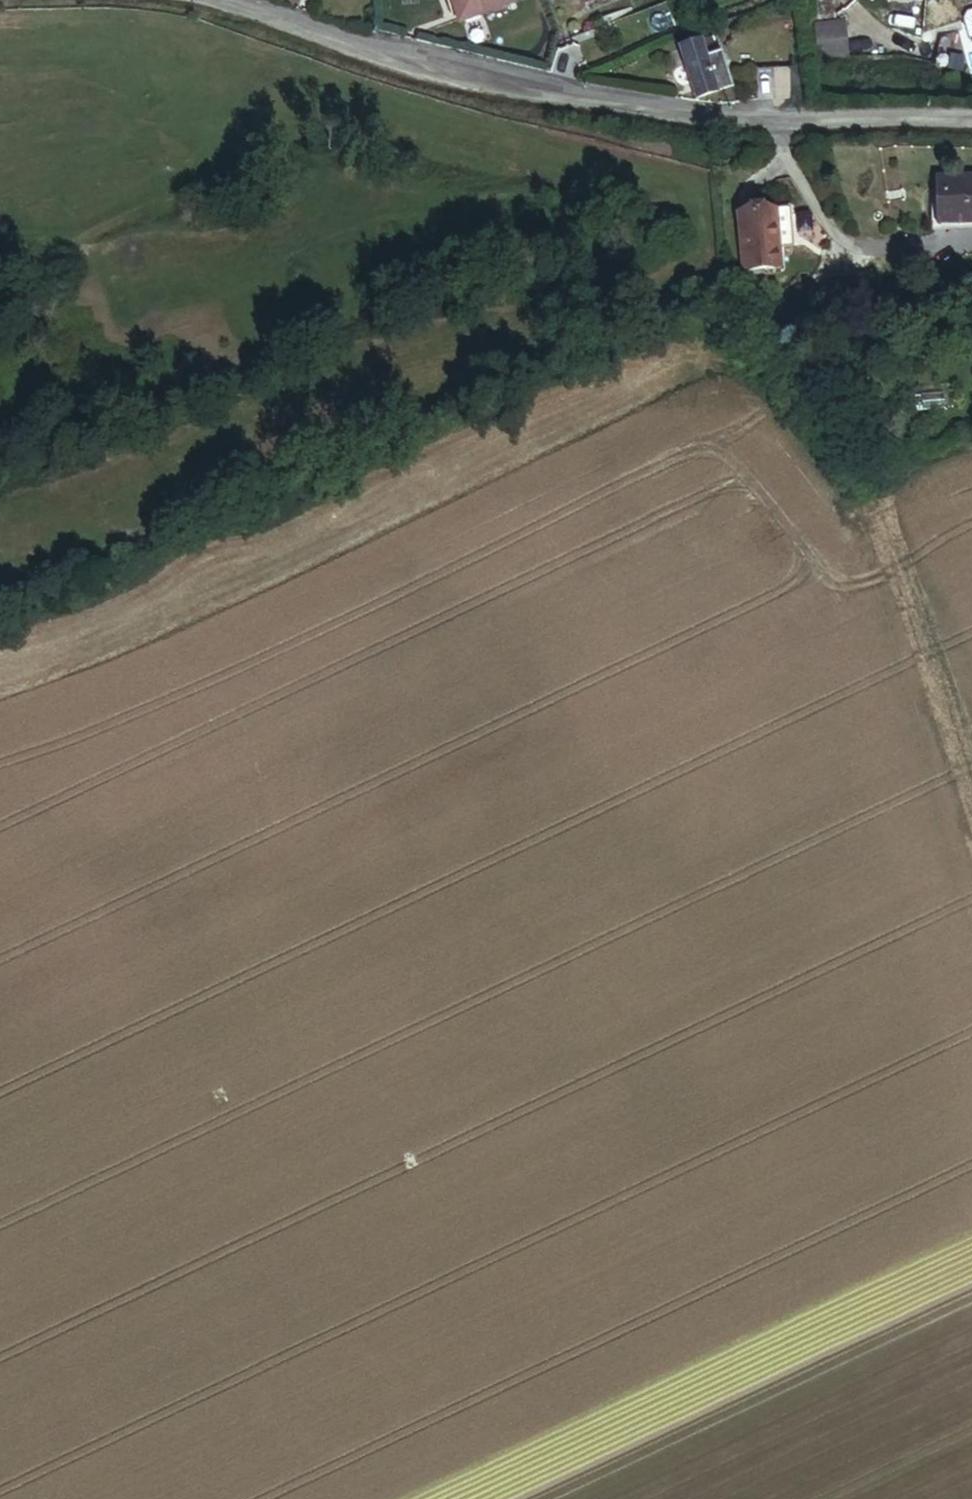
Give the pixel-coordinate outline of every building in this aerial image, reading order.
[(492,0),(464,0),(468,9),(492,0)] [(833,0),(815,0),(816,16),(834,15),(833,0)] [(815,23),(815,54),(846,53),(846,22),(815,23)] [(723,76),(715,55),(707,58),(704,52),(715,48),(711,36),(679,47),(698,97),(718,90),(714,79),(723,76)] [(714,79),(718,90),(742,81),(730,50),(715,55),(723,76),(714,79)] [(764,68),(764,96),(782,96),(783,68),(764,68)] [(940,189),(944,227),(971,224),(971,186),(940,189)] [(810,206),(757,215),(767,273),(806,267),(802,245),(815,243),(810,206)]
